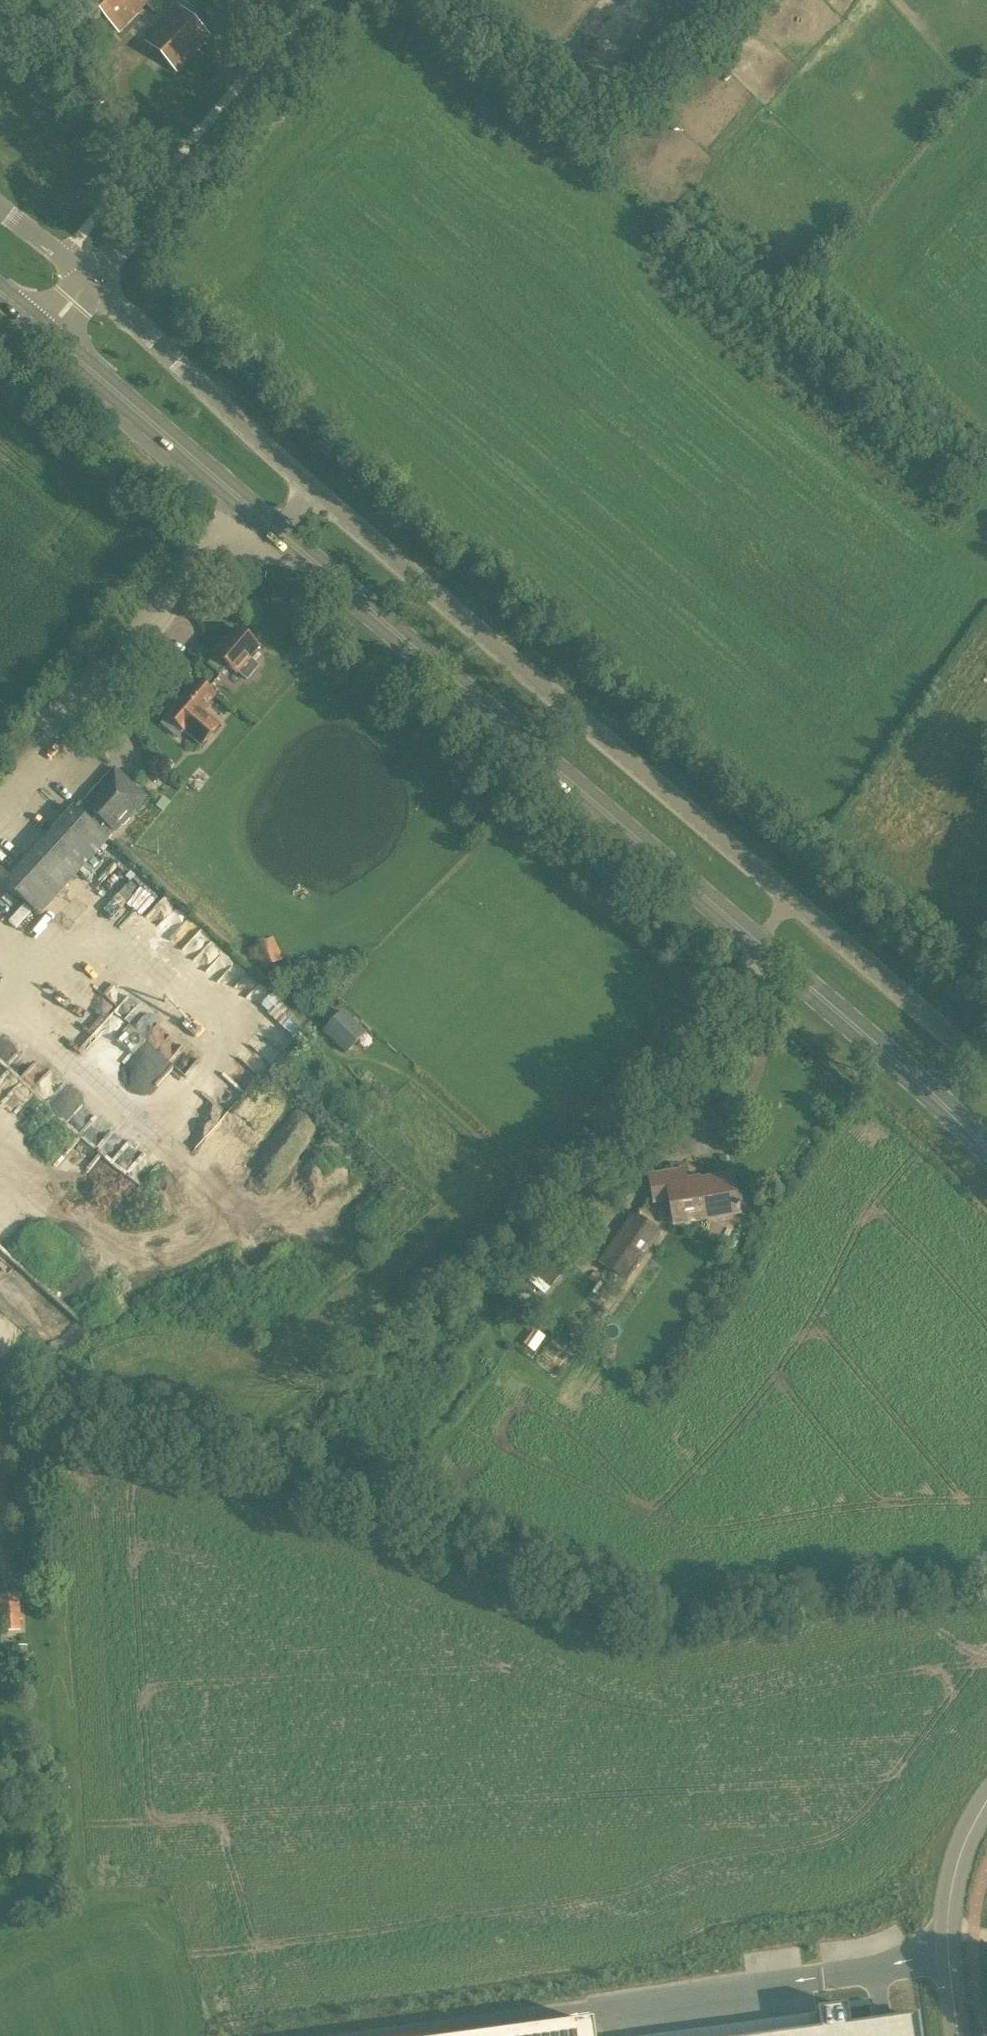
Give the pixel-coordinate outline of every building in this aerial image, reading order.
[(136,0),(82,0),(114,31),(140,4),(136,0)] [(177,6),(159,24),(188,53),(206,35),(177,6)] [(188,53),(159,24),(142,41),(172,70),(188,53)] [(206,663),(219,674),(227,665),(235,672),(236,670),(247,680),(259,666),(248,656),(256,646),(236,629),(226,640),(224,638),(211,652),(214,655),(206,663)] [(202,711),(215,695),(197,679),(166,716),(201,745),(218,724),(202,711)] [(8,886),(39,915),(76,875),(83,881),(99,864),(92,857),(146,798),(116,771),(78,813),(76,811),(8,886)] [(273,937),(250,947),(260,970),(283,959),(273,937)] [(322,1031),(346,1054),(366,1034),(342,1010),(322,1031)] [(673,1217),(674,1227),(739,1216),(737,1206),(732,1174),(687,1182),(684,1170),(649,1176),(653,1203),(670,1200),(673,1217)] [(633,1212),(599,1262),(629,1282),(662,1232),(633,1212)] [(530,1280),(547,1293),(570,1264),(553,1250),(530,1280)] [(1,1631),(21,1630),(20,1594),(0,1595),(0,1602),(1,1631)] [(920,2018),(851,2027),(846,1986),(817,1990),(823,2031),(785,2035),(922,2035),(920,2018)] [(495,2035),(598,2035),(596,2022),(495,2035)]
